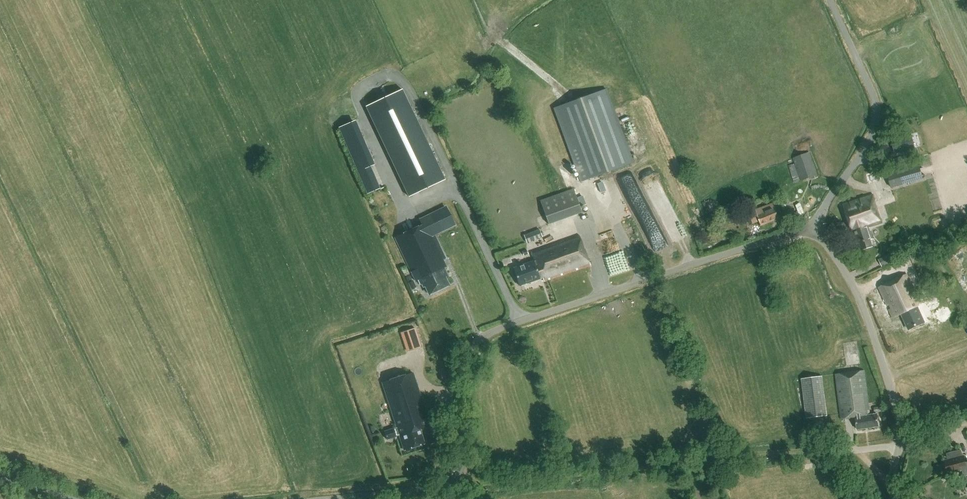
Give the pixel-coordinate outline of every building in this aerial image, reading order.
[(402,89),(366,106),(409,197),(445,179),(402,89)] [(581,182),(633,163),(607,89),(555,107),(581,182)] [(371,167),(375,165),(356,120),(338,128),(367,195),(380,189),(371,167)] [(914,147),(910,134),(891,140),(895,153),(914,147)] [(817,175),(810,153),(793,159),(794,163),(787,165),(793,183),(800,181),(817,175)] [(924,180),(920,164),(888,171),(892,188),(924,180)] [(574,187),(540,199),(548,222),(582,211),(574,187)] [(780,203),(777,193),(770,195),(773,205),(780,203)] [(881,223),(874,202),(874,201),(875,201),(873,195),(842,205),(850,231),(852,230),(856,244),(859,243),(861,251),(872,247),(869,239),(871,238),(866,227),(881,223)] [(759,227),(777,221),(772,205),(748,213),(752,224),(757,223),(759,227)] [(448,277),(444,268),(446,267),(431,236),(454,225),(446,207),(419,220),(421,225),(394,238),(415,281),(417,280),(420,285),(421,284),(423,288),(425,287),(427,293),(429,293),(431,293),(434,292),(435,290),(441,287),(442,287),(445,286),(446,284),(448,284),(445,278),(448,277)] [(715,228),(712,217),(705,219),(709,230),(715,228)] [(523,235),(526,244),(542,237),(539,229),(523,235)] [(541,278),(542,283),(590,266),(579,235),(531,252),(534,261),(512,269),(518,286),(520,285),(522,286),(525,285),(526,283),(541,278)] [(888,255),(878,260),(881,267),(892,262),(888,255)] [(909,330),(923,323),(916,307),(920,305),(906,275),(878,288),(892,318),(901,313),(909,330)] [(406,351),(421,347),(415,328),(413,329),(402,332),(400,333),(406,351)] [(835,375),(836,382),(840,419),(855,418),(857,430),(878,427),(877,414),(869,415),(864,371),(835,375)] [(413,373),(382,383),(396,428),(384,432),(386,440),(399,436),(404,451),(424,445),(419,430),(430,426),(413,373)] [(807,418),(827,415),(822,375),(801,378),(807,418)] [(966,463),(964,455),(963,456),(961,450),(952,452),(946,454),(948,460),(944,461),(948,474),(963,470),(964,477),(966,476),(966,479),(966,463)]
